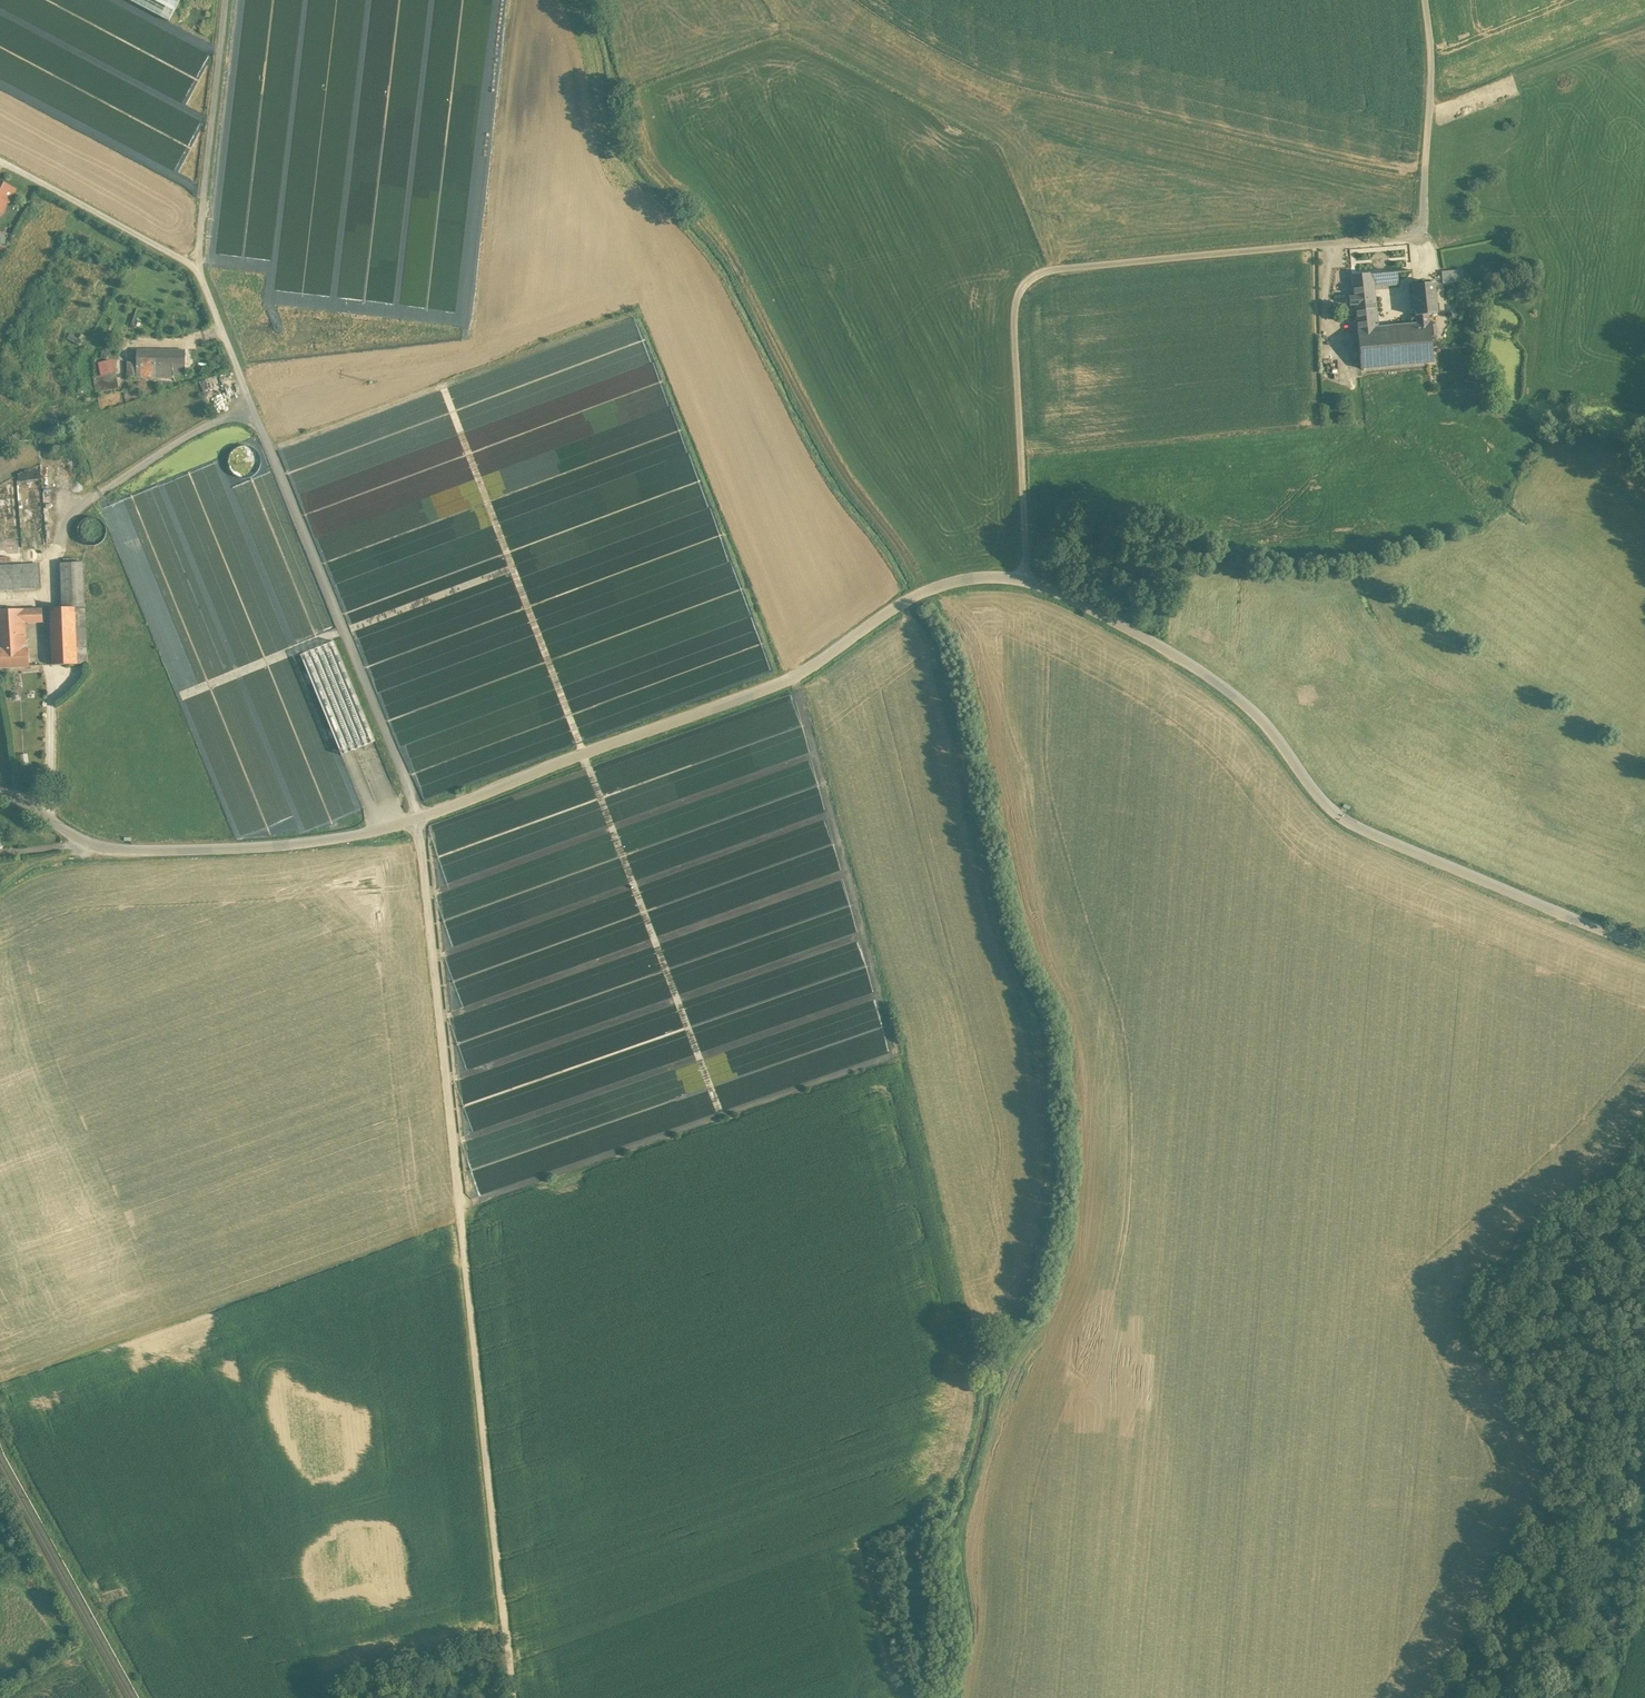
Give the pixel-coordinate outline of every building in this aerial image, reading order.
[(170,22),(181,0),(129,0),(170,22)] [(0,183),(0,207),(3,208),(11,194),(13,194),(14,191),(14,188),(11,187),(9,188),(0,183)] [(1409,244),(1349,249),(1352,277),(1380,274),(1397,273),(1412,272),(1409,244)] [(1464,270),(1442,272),(1443,283),(1465,281),(1464,270)] [(1397,273),(1380,274),(1381,286),(1398,284),(1397,273)] [(1380,274),(1352,277),(1357,329),(1377,328),(1373,287),(1381,286),(1380,274)] [(1434,283),(1412,285),(1415,316),(1416,316),(1417,324),(1418,333),(1430,332),(1428,314),(1437,314),(1434,283)] [(1377,328),(1357,329),(1359,357),(1420,352),(1418,333),(1417,324),(1377,328)] [(1420,352),(1359,357),(1361,369),(1433,362),(1430,332),(1418,333),(1420,352)] [(186,350),(137,349),(137,362),(137,368),(173,368),(173,375),(185,375),(186,350)] [(98,361),(101,374),(116,371),(113,358),(98,361)] [(137,362),(127,362),(127,377),(136,377),(137,368),(137,362)] [(173,368),(137,368),(136,377),(173,377),(173,375),(173,368)] [(115,373),(94,377),(97,393),(118,389),(115,373)] [(232,464),(258,464),(258,446),(232,446),(232,464)] [(10,550),(0,550),(0,562),(10,562),(10,550)] [(60,563),(62,607),(50,608),(52,665),(87,663),(82,562),(60,563)] [(0,565),(0,591),(41,589),(39,563),(0,565)] [(0,610),(0,649),(25,648),(24,623),(43,622),(42,608),(0,610)] [(304,649),(345,751),(380,737),(338,635),(304,649)] [(0,649),(0,667),(28,666),(27,654),(27,648),(25,648),(0,649)]
